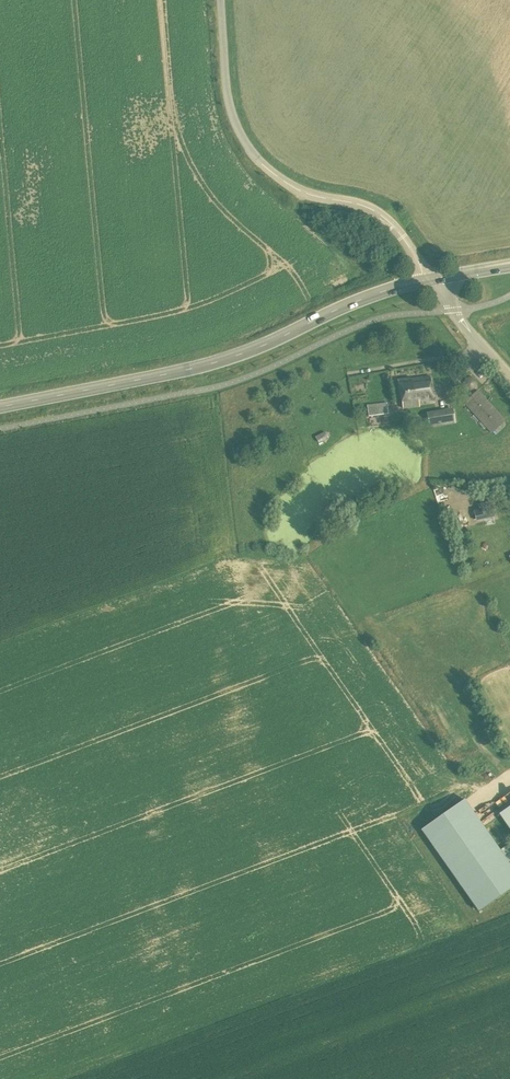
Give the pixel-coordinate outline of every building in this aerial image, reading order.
[(403,409),(434,404),(430,377),(399,381),(403,409)] [(385,399),(389,398),(385,388),(380,389),(385,399)] [(497,434),(505,427),(502,424),(506,420),(478,390),(463,403),(491,434),(495,431),(497,434)] [(450,397),(441,401),(447,414),(456,410),(450,397)] [(392,411),(390,401),(383,402),(373,403),(374,414),(392,411)] [(445,417),(444,410),(426,413),(429,427),(442,425),(440,418),(445,417)] [(319,443),(328,438),(324,431),(315,437),(319,443)] [(464,800),(420,830),(479,913),(509,891),(509,865),(464,800)] [(501,816),(509,828),(509,809),(501,816)]
